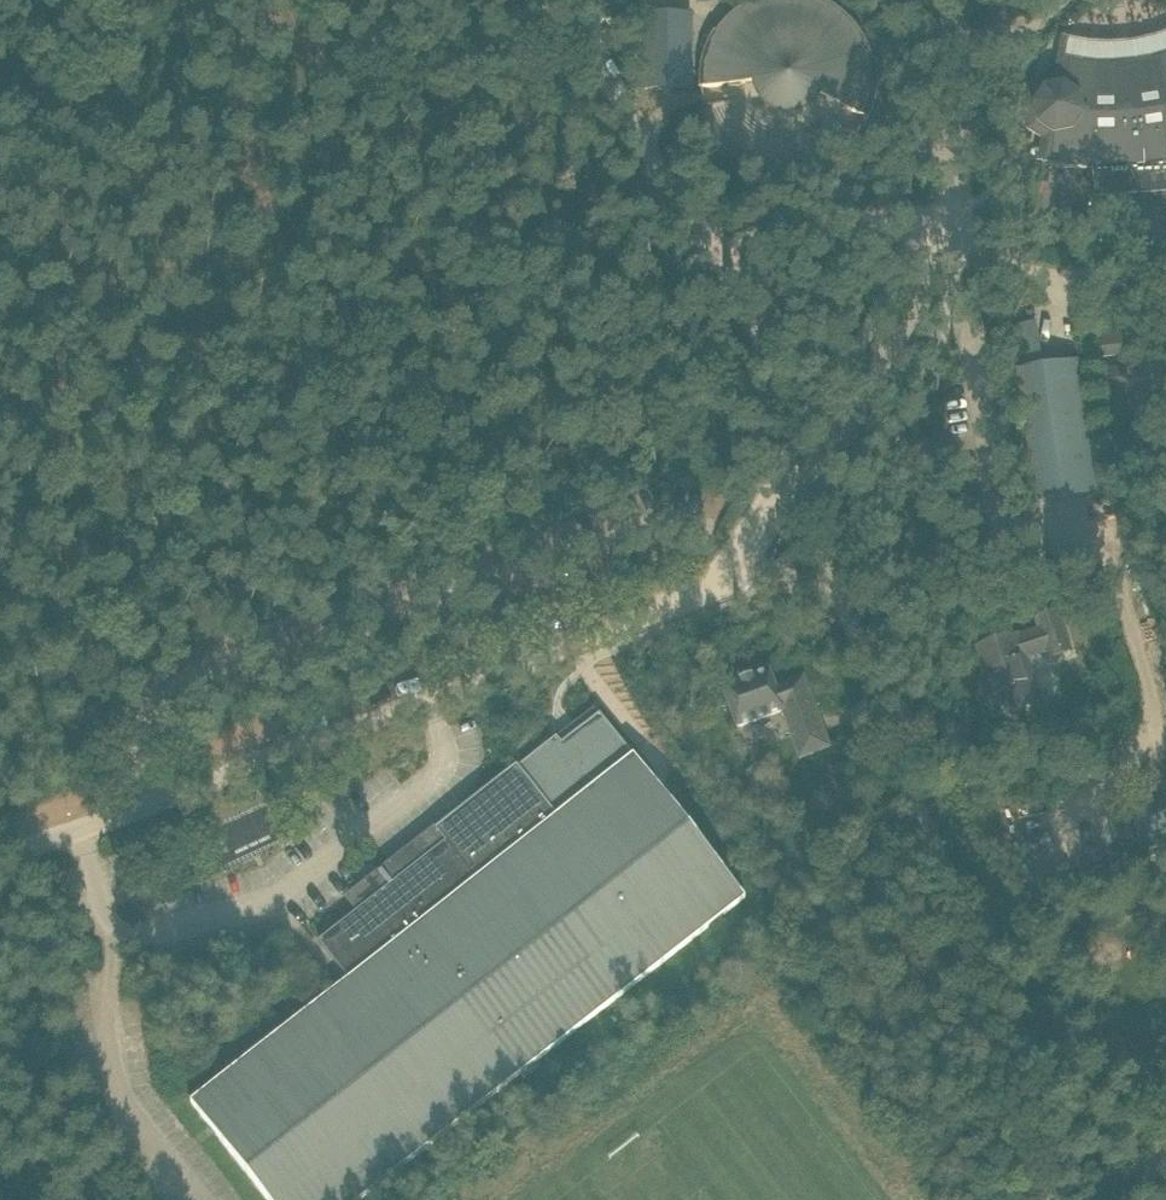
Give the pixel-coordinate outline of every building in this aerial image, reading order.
[(599,9),(629,0),(597,0),(599,9)] [(875,60),(871,61),(869,51),(859,31),(844,14),(824,2),(819,0),(756,0),(739,9),(723,24),(718,32),(713,30),(707,40),(703,51),(700,63),(698,75),(699,87),(763,82),(809,91),(868,119),(873,107),(876,96),(877,84),(877,72),(875,60)] [(646,30),(645,30),(645,87),(690,87),(690,30),(688,30),(646,30)] [(1062,168),(1090,171),(1093,204),(1165,197),(1165,52),(1163,54),(1150,58),(1135,60),(1112,62),(1097,62),(1084,61),(1063,56),(1058,83),(1039,87),(1027,105),(1027,107),(1024,112),(1025,120),(1030,123),(1031,126),(1047,137),(1042,164),(1062,168)] [(850,143),(854,138),(828,114),(826,116),(823,119),(820,122),(817,124),(814,126),(807,129),(804,130),(800,131),(796,132),(793,132),(789,133),(785,133),(781,132),(778,132),(774,131),(770,130),(767,128),(763,127),(760,125),(757,123),(754,120),(751,118),(749,115),(746,112),(744,109),(742,106),(740,103),(739,99),(707,115),(710,121),(713,126),(716,131),(720,136),(724,140),(728,144),(733,148),(738,152),(743,155),(748,158),(754,160),(760,162),(766,164),(771,165),(777,166),(783,167),(789,167),(796,167),(802,166),(807,165),(813,163),(819,162),(825,159),(830,157),(835,154),(840,150),(845,147),(850,143)] [(1104,337),(1099,338),(1101,358),(1101,359),(1126,356),(1123,335),(1104,337)] [(1099,472),(1083,360),(1016,370),(1032,481),(1099,472)] [(1107,369),(1102,369),(1104,389),(1104,391),(1129,388),(1126,366),(1107,369)] [(1115,437),(1110,438),(1113,457),(1113,459),(1137,456),(1135,435),(1115,437)] [(977,650),(991,692),(986,693),(994,717),(1041,702),(1035,677),(1032,678),(1028,658),(1045,653),(1046,658),(1070,651),(1057,612),(1036,618),(1040,629),(977,650)] [(739,681),(722,687),(730,710),(737,728),(781,712),(786,726),(794,723),(817,715),(803,677),(775,687),(769,671),(752,677),(751,676),(738,680),(739,681)] [(190,1102),(205,1121),(267,1199),(359,1199),(744,898),(648,774),(633,755),(558,814),(518,762),(463,805),(435,827),(435,828),(446,842),(357,911),(319,941),(348,978),(190,1102)] [(1137,890),(1110,898),(1113,910),(1141,902),(1137,890)] [(1151,1096),(1155,1107),(1165,1104),(1165,1091),(1151,1096)] [(1153,1110),(1157,1121),(1165,1118),(1165,1105),(1153,1110)]
